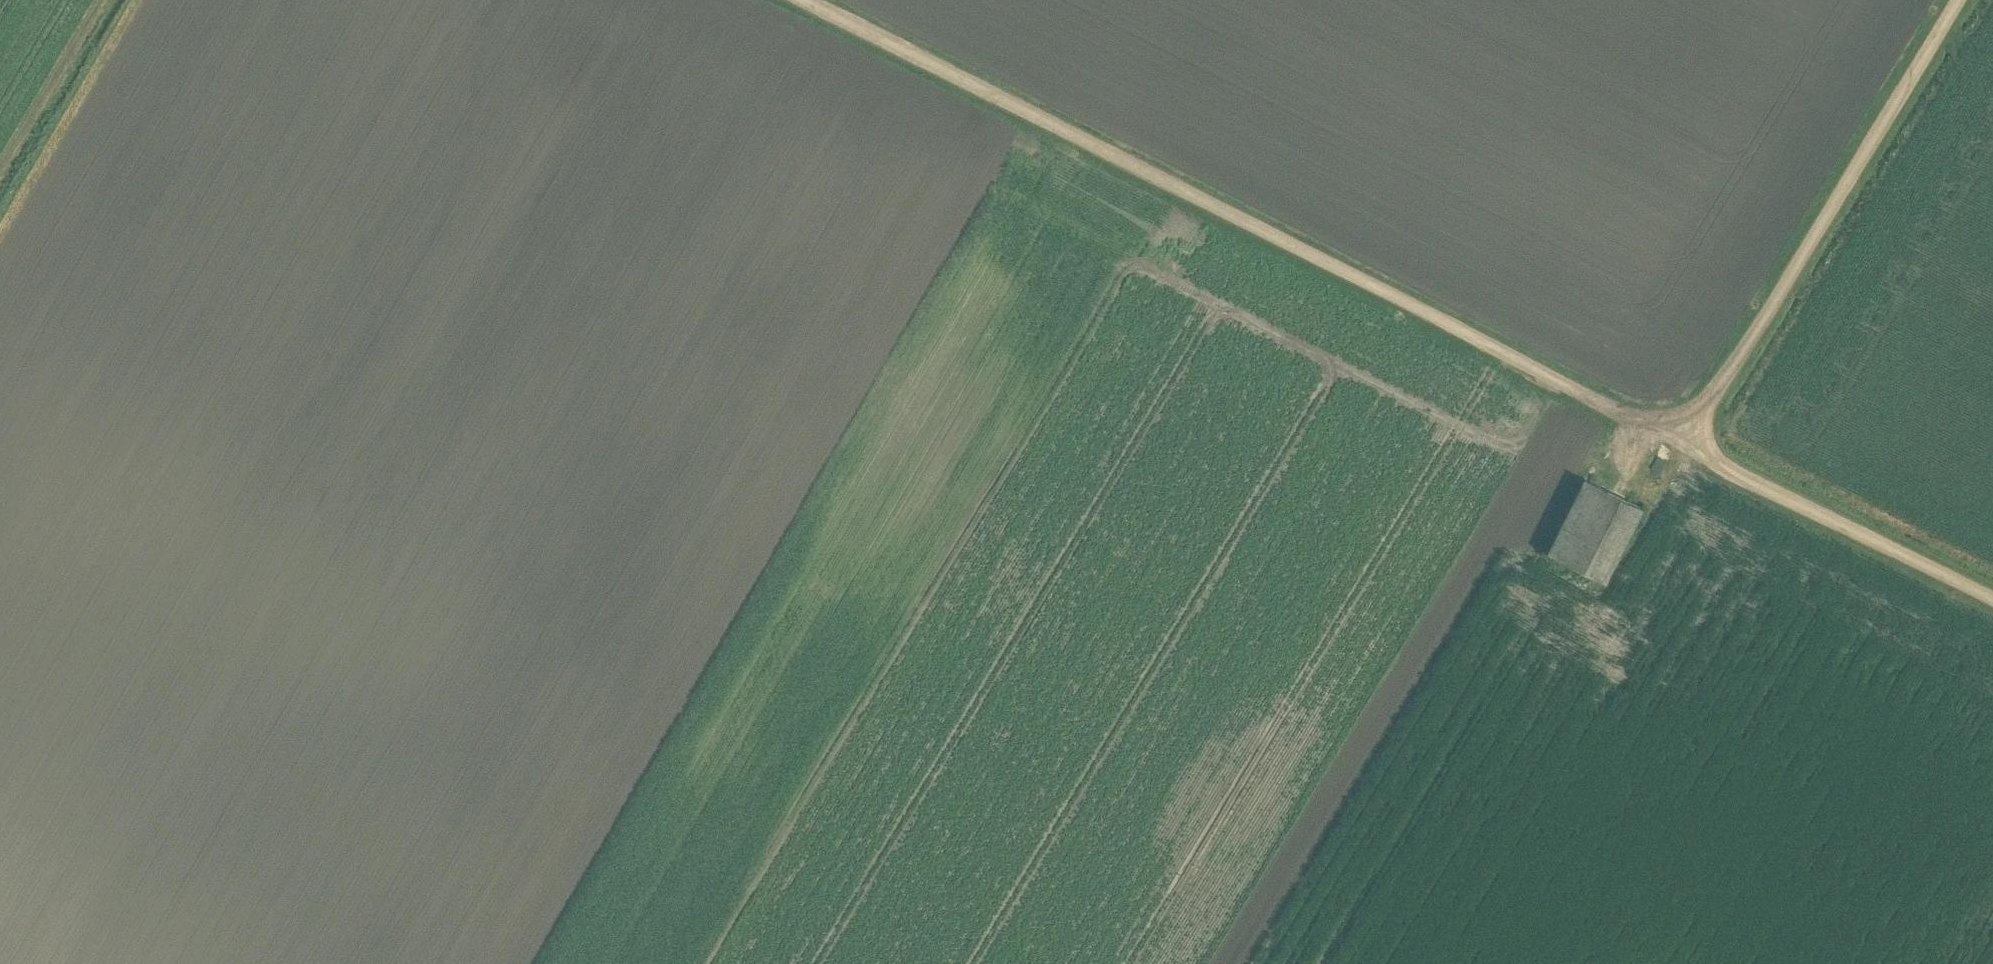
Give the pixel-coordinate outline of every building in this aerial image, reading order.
[(1626,497),(1585,476),(1548,550),(1605,578),(1642,505),(1626,497)]
